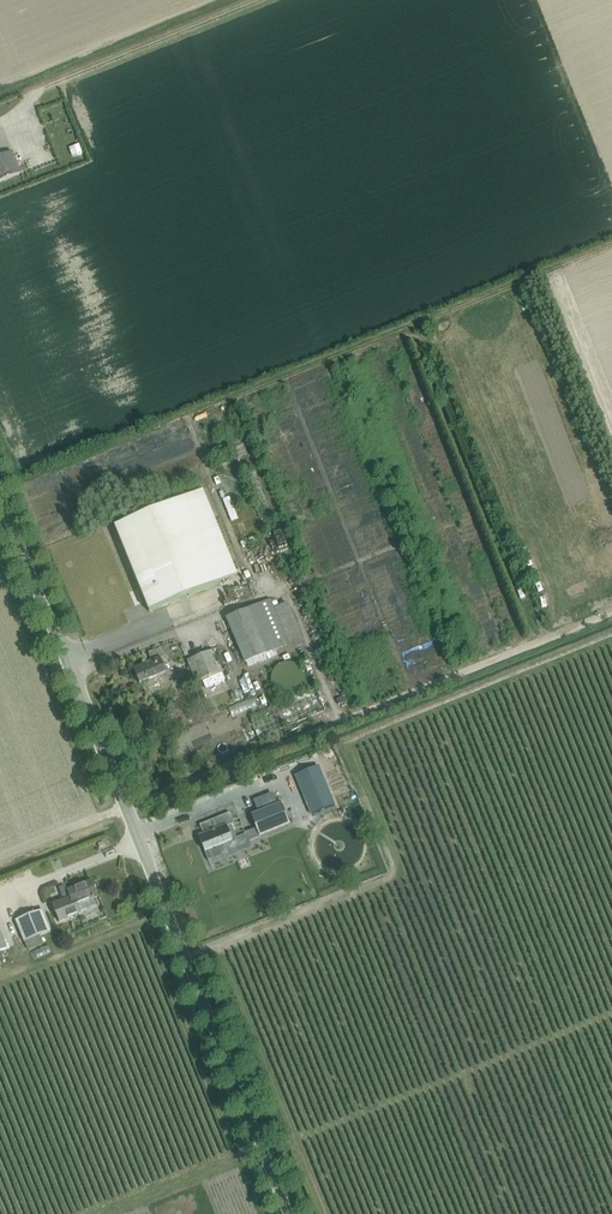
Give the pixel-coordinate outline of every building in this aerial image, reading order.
[(46,140),(39,143),(42,153),(50,150),(46,140)] [(21,173),(12,152),(0,157),(0,182),(21,173)] [(226,406),(220,407),(223,419),(230,417),(226,406)] [(216,432),(220,444),(228,440),(224,429),(216,432)] [(207,449),(208,456),(218,454),(217,447),(207,449)] [(238,465),(247,462),(245,455),(235,458),(238,465)] [(222,463),(224,470),(234,467),(232,460),(222,463)] [(217,465),(209,466),(211,474),(218,473),(217,465)] [(149,612),(237,577),(202,491),(115,527),(149,612)] [(231,522),(238,519),(227,495),(220,498),(231,522)] [(254,535),(246,538),(248,545),(256,543),(254,535)] [(522,556),(525,566),(531,565),(528,554),(522,556)] [(270,600),(226,618),(244,663),(289,645),(270,600)] [(139,684),(166,673),(160,659),(163,657),(160,650),(149,652),(151,662),(133,669),(139,684)] [(196,683),(222,672),(213,651),(187,661),(196,683)] [(255,680),(250,682),(246,673),(230,681),(239,699),(259,689),(255,680)] [(255,734),(324,711),(317,690),(248,713),(255,734)] [(311,815),(335,805),(319,766),(295,776),(311,815)] [(259,836),(290,824),(281,803),(251,815),(259,836)] [(201,844),(209,862),(228,854),(224,844),(232,840),(226,827),(234,824),(230,813),(200,825),(201,830),(203,829),(206,834),(199,837),(202,844),(201,844)] [(81,913),(78,905),(98,896),(92,881),(67,891),(68,891),(61,894),(64,901),(52,905),(59,922),(81,913)] [(40,936),(50,932),(42,911),(16,921),(27,950),(43,944),(40,936)]
